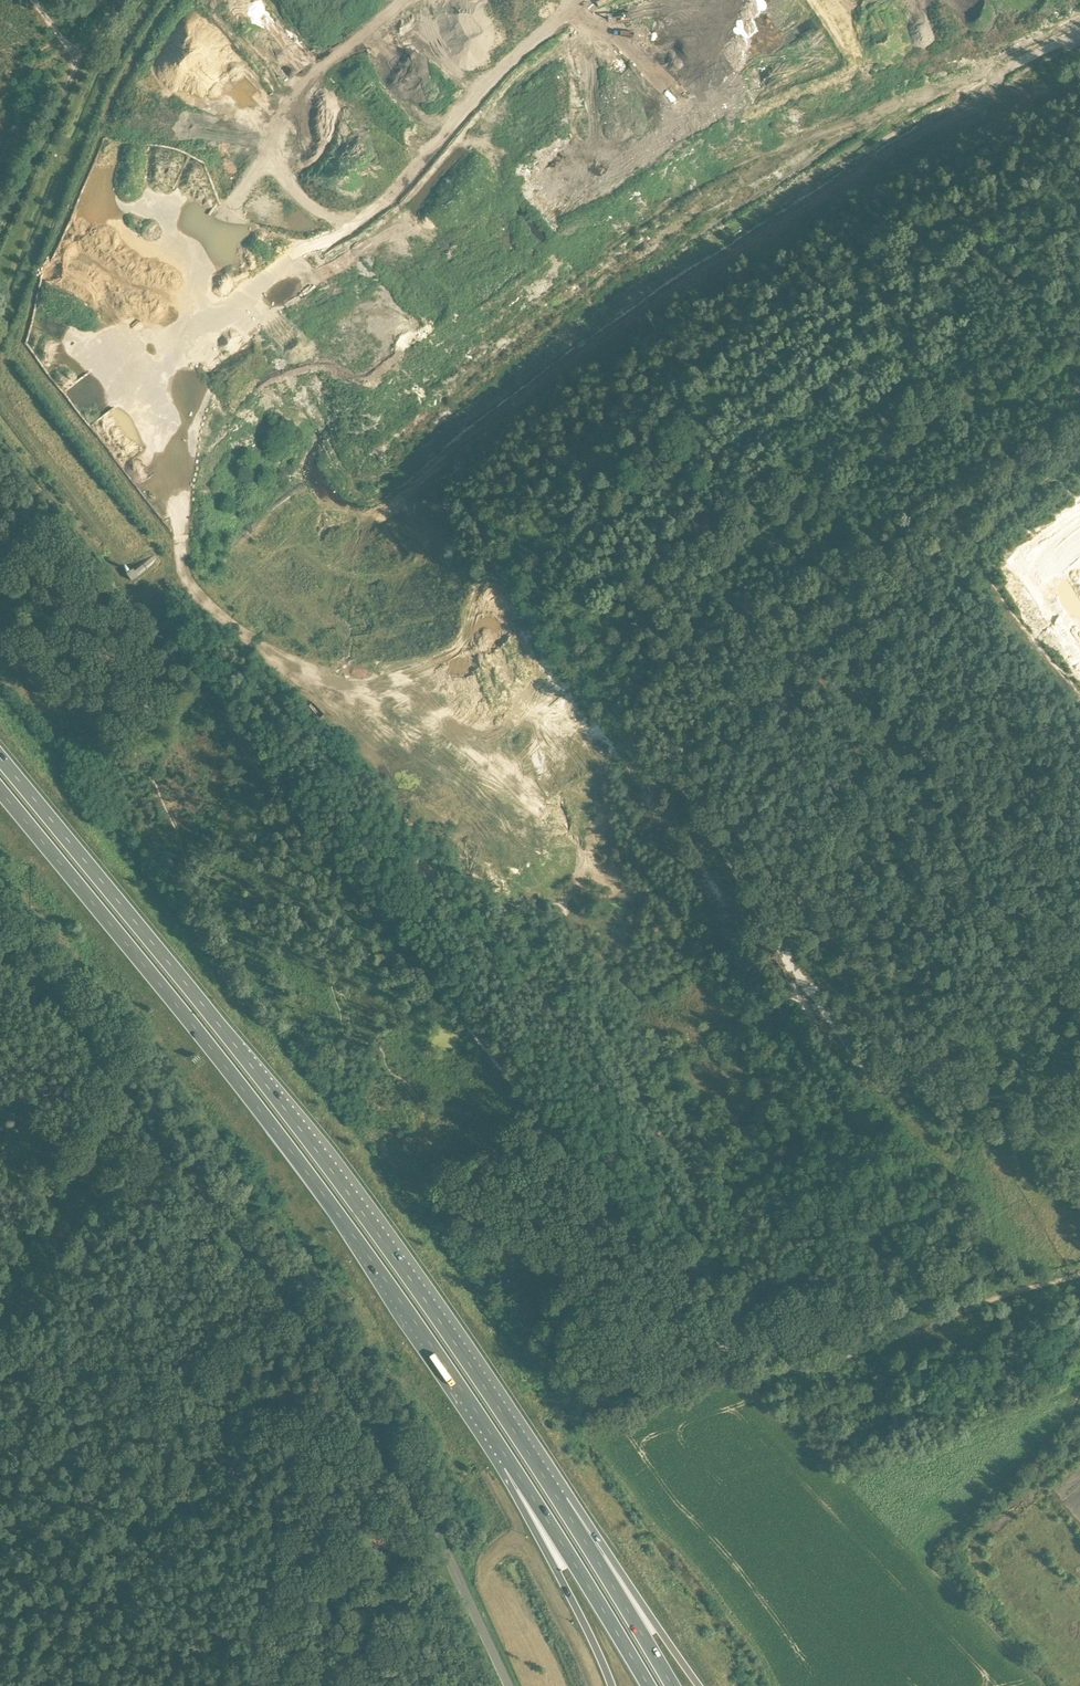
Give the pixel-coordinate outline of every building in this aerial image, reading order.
[(124,570),(125,571),(131,580),(150,566),(156,559),(154,555),(145,558),(133,568),(131,565),(124,570)]
